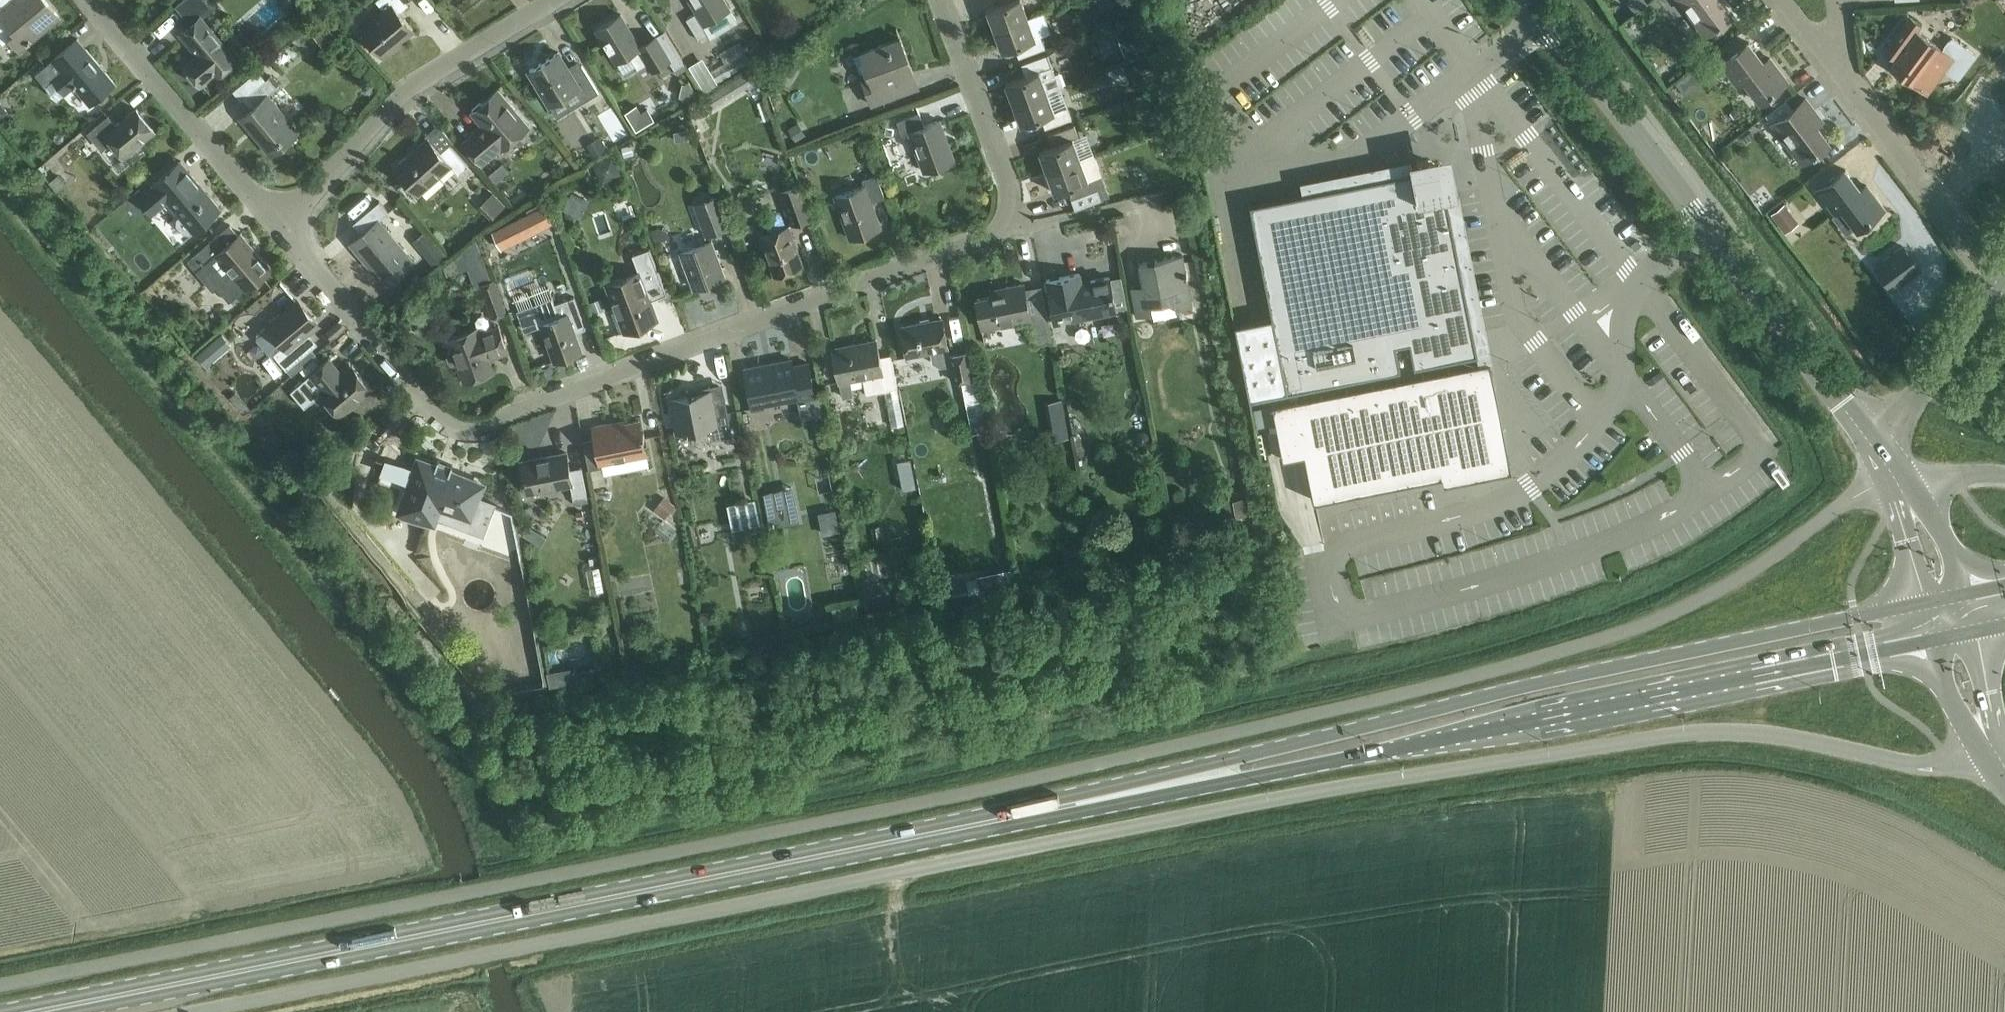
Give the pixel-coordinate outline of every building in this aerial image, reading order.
[(60,17),(46,0),(0,0),(0,39),(3,43),(10,38),(20,50),(60,17)] [(219,74),(237,60),(202,18),(213,9),(206,0),(185,0),(177,6),(192,24),(182,33),(200,55),(186,66),(200,83),(216,70),(219,74)] [(363,33),(384,57),(397,46),(395,44),(413,29),(399,13),(409,5),(405,0),(380,0),(378,2),(387,13),(363,33)] [(699,39),(710,32),(712,35),(736,20),(724,0),(689,0),(697,12),(686,19),(699,39)] [(1027,18),(1020,0),(998,0),(999,5),(987,9),(995,30),(1027,18)] [(1716,25),(1732,13),(1722,0),(1678,0),(1700,28),(1712,19),(1716,25)] [(1043,12),(1027,18),(995,30),(1002,50),(1015,45),(1019,58),(1045,48),(1041,36),(1050,32),(1043,12)] [(663,31),(640,45),(621,14),(597,28),(616,61),(629,53),(638,68),(648,61),(653,69),(670,59),(675,68),(683,63),(663,31)] [(1951,36),(1942,49),(1917,30),(1921,24),(1909,15),(1884,49),(1895,58),(1889,65),(1926,93),(1945,69),(1957,78),(1975,55),(1951,36)] [(292,52),(299,37),(291,33),(284,48),(292,52)] [(861,75),(872,105),(904,93),(898,78),(913,72),(900,38),(861,52),(868,72),(861,75)] [(86,49),(82,52),(73,42),(35,74),(57,100),(75,85),(81,91),(79,93),(89,104),(114,83),(105,72),(104,73),(98,67),(100,65),(86,49)] [(1770,58),(1763,63),(1747,42),(1720,62),(1737,84),(1743,79),(1759,101),(1787,80),(1770,58)] [(704,77),(721,68),(707,43),(690,52),(704,77)] [(582,65),(571,72),(558,52),(529,69),(550,104),(579,87),(586,100),(599,92),(582,65)] [(1014,104),(1047,92),(1064,86),(1059,72),(1055,74),(1047,54),(1021,64),(1026,75),(1006,83),(1014,104)] [(713,75),(700,83),(704,91),(717,83),(713,75)] [(241,118),(272,155),(285,144),(281,139),(295,127),(268,95),(277,87),(269,77),(247,96),(255,106),(241,118)] [(856,78),(845,82),(852,102),(863,98),(856,78)] [(660,107),(649,88),(630,99),(641,118),(660,107)] [(501,148),(502,149),(529,126),(498,89),(471,112),(483,126),(475,134),(474,133),(463,141),(482,164),(501,148)] [(1950,153),(1975,169),(2000,130),(1980,117),(1992,98),(1980,90),(1962,119),(1969,124),(1950,153)] [(1047,92),(1014,104),(1021,124),(1041,116),(1046,128),(1071,118),(1067,107),(1054,111),(1047,92)] [(1807,147),(1811,153),(1828,141),(1808,115),(1814,110),(1804,98),(1771,124),(1796,156),(1807,147)] [(123,156),(154,130),(136,109),(116,126),(108,116),(88,133),(101,149),(110,141),(123,156)] [(940,121),(925,126),(920,113),(897,122),(903,136),(910,133),(924,172),(954,161),(940,121)] [(1052,147),(1040,151),(1048,172),(1081,159),(1073,139),(1078,137),(1074,125),(1048,135),(1052,147)] [(1975,169),(1998,184),(2004,172),(2004,133),(2000,130),(1975,169)] [(450,145),(441,153),(428,139),(395,168),(419,195),(451,166),(459,175),(469,166),(450,145)] [(1081,159),(1048,172),(1055,192),(1067,187),(1072,199),(1098,190),(1093,178),(1101,175),(1093,154),(1081,159)] [(194,231),(220,208),(180,161),(153,183),(154,184),(138,198),(152,214),(168,200),(181,216),(178,219),(177,224),(184,232),(190,233),(193,230),(194,231)] [(1272,317),(1234,325),(1249,399),(1286,391),(1400,369),(1395,346),(1409,343),(1414,366),(1478,354),(1441,166),(1249,204),(1272,317)] [(1866,185),(1860,190),(1844,169),(1817,190),(1834,212),(1840,207),(1856,228),(1883,208),(1866,185)] [(863,231),(864,235),(881,228),(872,202),(885,197),(876,175),(863,180),(865,186),(835,197),(851,239),(854,238),(853,235),(863,231)] [(485,191),(496,204),(508,193),(497,181),(485,191)] [(1142,192),(1163,190),(1162,181),(1142,183),(1142,192)] [(780,191),(793,225),(812,218),(799,184),(780,191)] [(718,196),(709,199),(705,190),(696,193),(699,203),(694,205),(705,235),(729,226),(718,196)] [(1793,195),(1781,201),(1791,223),(1804,217),(1793,195)] [(389,284),(414,263),(379,221),(389,212),(380,201),(354,223),(362,234),(351,243),(363,259),(366,256),(389,284)] [(1041,215),(1067,213),(1066,202),(1040,205),(1041,215)] [(789,225),(786,226),(782,214),(779,212),(767,217),(766,220),(771,232),(760,236),(775,276),(804,265),(789,225)] [(191,257),(187,260),(213,290),(219,285),(231,300),(244,289),(245,291),(271,269),(240,232),(238,234),(230,225),(216,236),(191,257)] [(680,253),(694,289),(725,276),(711,240),(680,253)] [(1919,268),(1902,246),(1875,266),(1892,289),(1919,268)] [(612,313),(619,334),(657,319),(648,293),(664,287),(650,249),(633,255),(639,273),(606,285),(616,312),(612,313)] [(1176,309),(1193,306),(1183,255),(1139,263),(1143,285),(1132,287),(1137,316),(1154,313),(1153,306),(1175,301),(1176,309)] [(1092,284),(1082,286),(1080,273),(1047,280),(1055,323),(1117,311),(1110,278),(1091,281),(1092,284)] [(480,285),(492,318),(506,313),(494,280),(480,285)] [(1047,310),(1030,313),(1024,284),(1004,288),(1006,293),(977,299),(983,329),(1030,320),(1035,345),(1053,341),(1047,310)] [(574,298),(554,305),(552,297),(516,311),(524,330),(541,324),(554,361),(581,352),(571,325),(582,320),(574,298)] [(274,354),(287,369),(312,349),(303,338),(318,325),(298,301),(257,336),(256,339),(268,354),(274,354)] [(971,350),(949,354),(942,319),(901,327),(907,356),(930,352),(932,362),(940,367),(949,365),(953,381),(976,376),(971,350)] [(489,359),(508,353),(498,326),(479,333),(477,328),(448,339),(453,351),(450,352),(448,354),(447,358),(449,362),(451,364),(454,365),(457,364),(464,383),(493,372),(489,359)] [(891,354),(879,356),(876,340),(833,348),(839,383),(882,375),(885,391),(897,389),(891,354)] [(809,363),(793,366),(792,359),(744,369),(752,409),(764,406),(763,400),(797,393),(799,403),(816,400),(809,363)] [(353,366),(340,377),(327,361),(310,374),(310,375),(291,391),(305,408),(322,394),(340,415),(372,389),(353,366)] [(1451,369),(1272,405),(1280,444),(1302,440),(1314,501),(1495,465),(1480,390),(1495,387),(1490,361),(1451,369)] [(725,400),(713,402),(710,391),(670,398),(677,433),(709,426),(711,439),(731,435),(725,400)] [(601,463),(646,454),(639,420),(610,426),(609,424),(593,427),(599,457),(587,459),(589,470),(602,468),(601,463)] [(582,468),(570,470),(567,453),(521,462),(527,492),(571,484),(574,499),(587,496),(582,468)] [(418,462),(401,510),(433,521),(436,511),(446,515),(448,509),(469,517),(467,522),(483,528),(489,513),(473,507),(481,484),(448,473),(450,469),(437,464),(435,468),(418,462)] [(738,517),(766,512),(762,486),(734,490),(738,517)]
